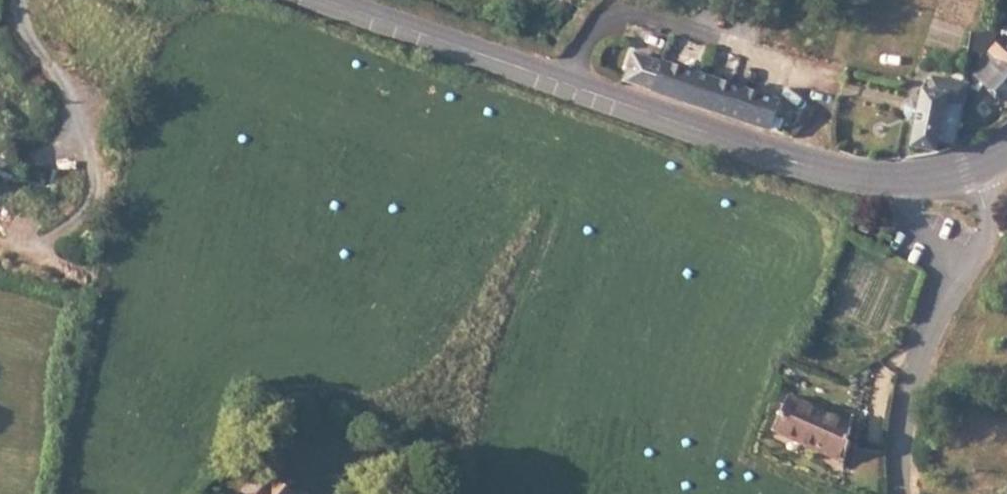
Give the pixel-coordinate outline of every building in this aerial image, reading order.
[(1006,79),(1006,40),(989,24),(974,41),(959,58),(956,62),(993,95),(1006,79)] [(949,27),(949,67),(959,58),(974,41),(949,27)] [(613,32),(605,57),(611,60),(754,107),(763,79),(648,42),(648,44),(613,32)] [(925,135),(936,138),(949,67),(916,62),(914,76),(909,76),(905,95),(901,92),(893,94),(888,98),(888,105),(895,112),(904,114),(900,142),(922,146),(925,135)] [(848,426),(793,397),(778,425),(833,454),(848,426)] [(870,451),(850,453),(853,478),(873,475),(870,451)]
